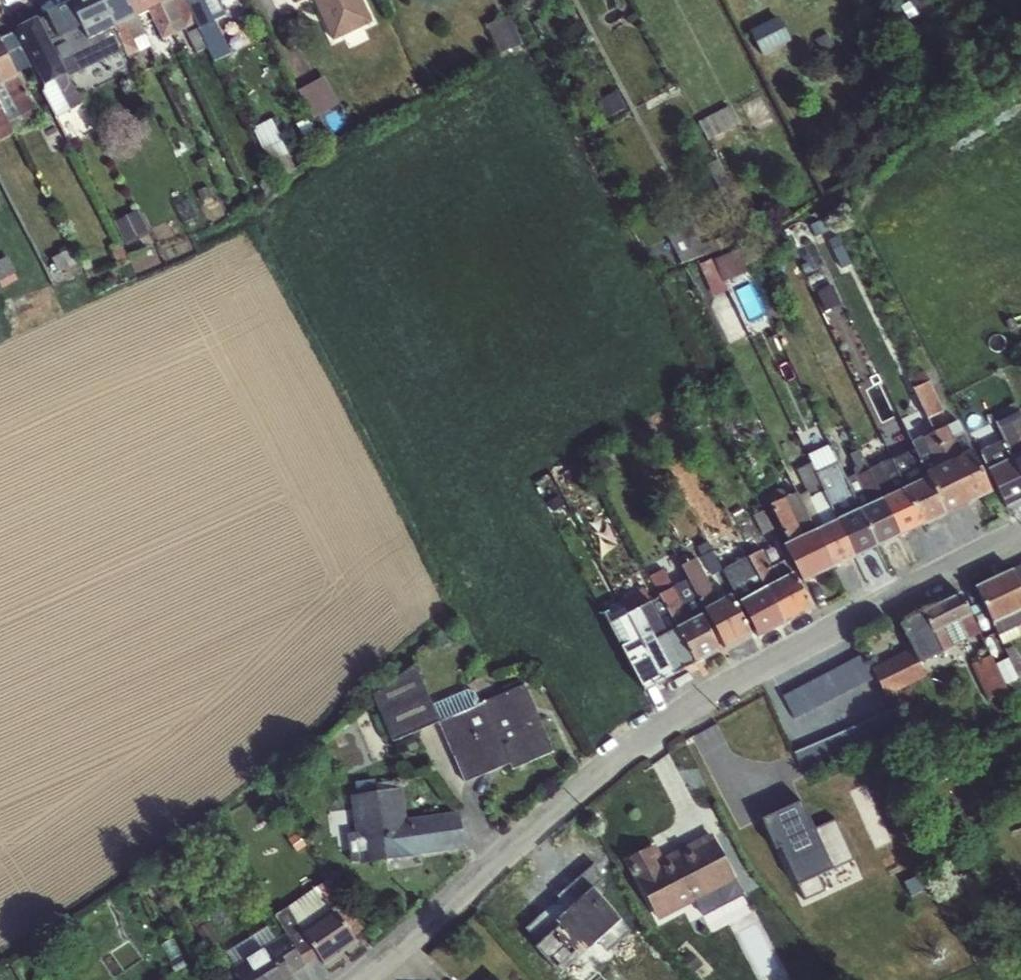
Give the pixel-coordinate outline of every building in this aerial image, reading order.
[(99,63),(103,69),(116,62),(113,55),(124,50),(98,0),(74,0),(69,2),(69,6),(99,63)] [(124,50),(127,57),(137,53),(139,51),(135,43),(146,36),(139,18),(129,0),(98,0),(124,50)] [(139,18),(148,12),(161,40),(174,35),(157,0),(129,0),(139,18)] [(174,35),(184,30),(196,54),(207,49),(184,0),(157,0),(174,35)] [(207,49),(214,62),(230,54),(216,24),(227,17),(219,0),(184,0),(207,49)] [(333,43),(373,23),(362,0),(312,0),(333,43)] [(39,21),(67,74),(99,63),(69,6),(39,21)] [(794,39),(781,14),(752,28),(764,53),(794,39)] [(523,44),(516,15),(493,20),(499,50),(523,44)] [(67,74),(39,21),(38,18),(14,31),(43,86),(43,94),(56,118),(82,106),(67,74)] [(19,79),(17,74),(29,68),(14,37),(1,43),(0,42),(0,89),(19,79)] [(300,88),(317,116),(343,101),(326,73),(300,88)] [(711,137),(742,122),(733,103),(702,118),(711,137)] [(274,117),(256,126),(273,160),(291,150),(274,117)] [(673,232),(685,260),(710,250),(699,222),(673,232)] [(740,245),(702,263),(718,295),(755,276),(740,245)] [(21,276),(11,255),(0,261),(0,277),(4,285),(21,276)] [(932,379),(916,387),(930,417),(947,410),(932,379)] [(996,422),(1020,476),(1020,415),(1019,411),(996,422)] [(934,432),(967,505),(992,494),(957,421),(934,432)] [(967,505),(934,432),(911,443),(914,450),(944,516),(967,505)] [(899,538),(868,469),(857,450),(847,456),(856,476),(847,480),(876,549),(899,538)] [(944,516),(914,450),(891,460),(923,526),(944,516)] [(876,549),(847,480),(832,453),(811,462),(855,559),(876,549)] [(923,526),(891,460),(868,469),(899,538),(923,526)] [(855,559),(811,462),(795,470),(806,493),(798,497),(831,570),(855,559)] [(831,570),(798,497),(796,492),(786,498),(780,486),(763,496),(788,543),(782,546),(803,584),(831,570)] [(782,627),(745,559),(722,571),(717,562),(730,555),(719,535),(697,547),(722,591),(730,587),(758,639),(782,627)] [(745,559),(782,627),(812,611),(786,560),(771,567),(763,551),(745,559)] [(686,581),(704,614),(725,650),(752,636),(730,597),(717,602),(694,559),(681,567),(686,581)] [(974,588),(1001,646),(1020,637),(1017,629),(1020,627),(1020,566),(974,588)] [(658,598),(696,665),(720,652),(701,616),(704,614),(686,581),(672,587),(663,570),(650,577),(658,598)] [(696,665),(658,598),(650,602),(642,588),(631,595),(673,677),(696,665)] [(920,666),(980,634),(960,593),(898,625),(920,666)] [(673,677),(631,595),(618,601),(622,610),(606,620),(644,692),(673,677)] [(974,662),(988,691),(1006,682),(992,653),(974,662)] [(863,654),(785,693),(797,716),(875,678),(863,654)] [(1007,681),(1019,677),(1012,656),(999,660),(1007,681)] [(414,666),(373,695),(392,742),(438,724),(465,784),(508,766),(512,771),(553,753),(525,686),(519,680),(502,688),(504,694),(480,704),(472,689),(432,705),(414,666)] [(360,866),(466,850),(460,812),(407,820),(402,789),(350,797),(356,834),(347,836),(351,864),(360,862),(360,866)] [(765,815),(802,903),(865,876),(840,816),(816,826),(804,799),(765,815)] [(659,923),(736,882),(711,834),(663,859),(656,846),(624,861),(659,923)] [(273,917),(284,935),(306,967),(317,959),(324,968),(359,944),(355,937),(363,931),(329,879),(273,917)] [(598,888),(532,942),(559,974),(624,920),(598,888)] [(306,967),(284,935),(280,938),(269,926),(227,952),(235,974),(239,979),(295,979),(293,976),(306,967)]
